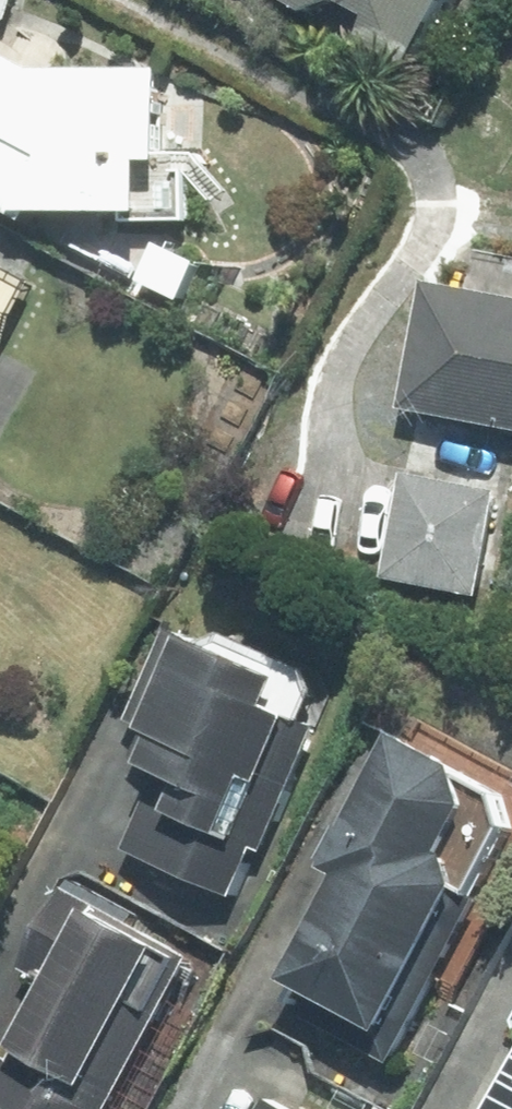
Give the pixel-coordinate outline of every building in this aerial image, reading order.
[(421,68),(456,0),(288,0),(421,68)] [(160,73),(44,72),(0,47),(0,209),(18,219),(157,221),(158,163),(178,163),(179,74),(160,73)] [(511,429),(511,301),(423,288),(415,351),(406,414),(511,429)] [(506,483),(410,467),(390,582),(486,599),(506,483)] [(213,656),(164,637),(132,722),(150,729),(138,760),(156,767),(142,803),(154,807),(136,854),(241,893),(258,847),(272,811),(284,779),(316,695),(323,676),(220,637),(213,656)] [(312,1012),(400,1066),(511,882),(511,773),(450,735),(441,750),(415,734),(331,872),(358,888),(302,979),(324,992),(312,1012)] [(177,943),(101,905),(28,1049),(105,1087),(177,943)] [(23,1060),(13,1077),(0,1070),(0,1108),(114,1108),(23,1060)] [(271,1098),(265,1108),(292,1108),(271,1098)]
